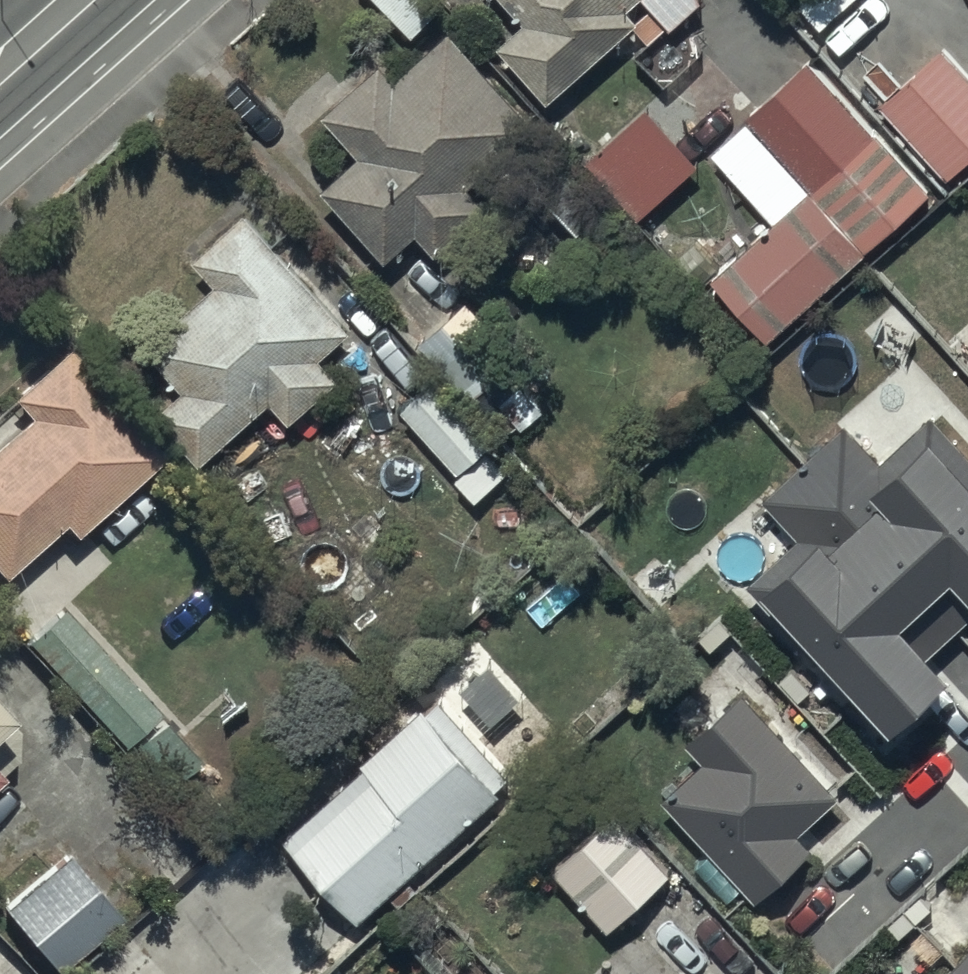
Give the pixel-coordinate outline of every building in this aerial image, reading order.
[(397,29),(421,8),(413,0),(370,0),(397,29)] [(528,23),(497,53),(551,108),(563,96),(562,132),(644,134),(644,127),(653,127),(654,100),(645,100),(646,91),(571,90),(641,25),(632,15),(646,3),(671,31),(705,0),(505,0),(528,23)] [(540,130),(452,32),(399,79),(386,65),(327,118),(364,160),(326,194),(388,263),(419,235),(437,256),(490,208),(473,189),(540,130)] [(945,50),(882,107),(949,181),(967,163),(967,76),(945,50)] [(934,200),(812,66),(714,156),(777,226),(715,282),(774,346),(934,200)] [(607,213),(568,171),(544,193),(582,236),(607,213)] [(354,334),(249,217),(196,264),(219,290),(152,350),(189,392),(160,417),(205,468),(275,406),(294,428),(344,384),(324,361),(354,334)] [(521,360),(468,302),(421,345),(474,403),(521,360)] [(66,351),(13,400),(30,420),(0,447),(0,572),(7,580),(67,526),(78,538),(165,459),(66,351)] [(498,442),(438,381),(404,415),(466,478),(460,485),(479,505),(509,475),(487,453),(498,442)] [(930,412),(884,456),(846,417),(765,495),(805,536),(765,574),(899,712),(967,646),(967,452),(930,412)] [(163,717),(65,614),(31,646),(128,749),(163,717)] [(662,806),(753,905),(809,854),(796,840),(837,803),(741,698),(685,749),(703,768),(662,806)] [(430,716),(427,712),(285,841),(362,925),(390,900),(400,912),(422,892),(411,881),(503,796),(501,794),(514,781),(443,704),(430,716)] [(17,724),(0,706),(0,740),(17,724)] [(203,765),(164,726),(136,754),(170,788),(166,792),(189,815),(209,795),(191,777),(203,765)] [(677,873),(620,815),(550,885),(582,917),(590,909),(615,935),(677,873)] [(69,858),(6,911),(59,973),(64,973),(124,923),(69,858)] [(937,973),(967,973),(967,945),(937,973)]
